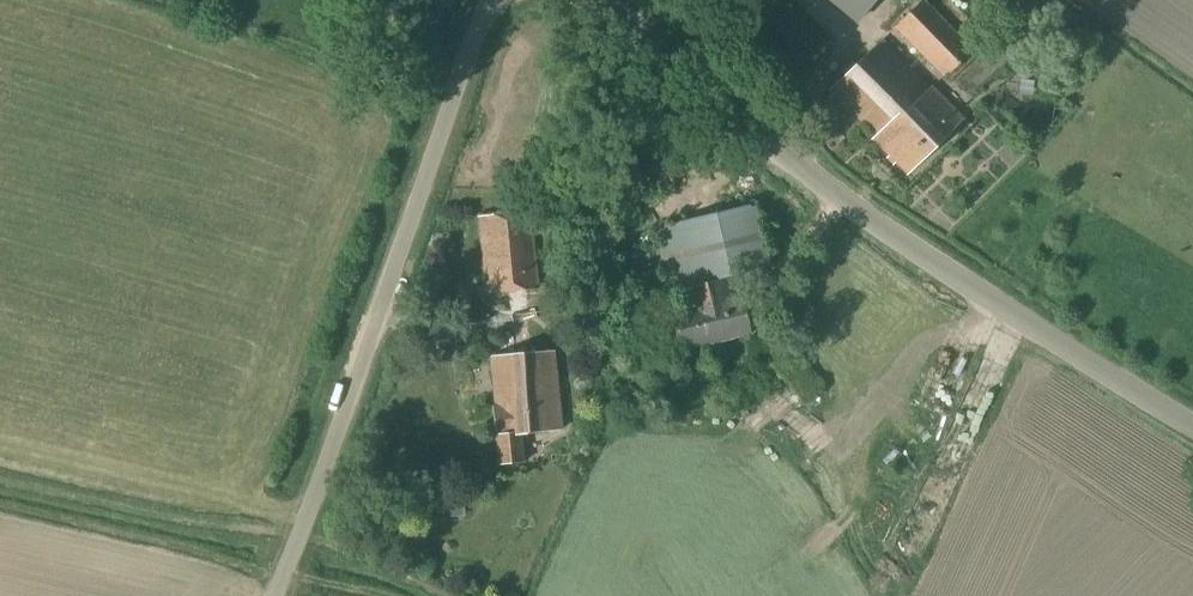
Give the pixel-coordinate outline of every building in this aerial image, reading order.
[(876,0),(825,0),(856,25),(876,0)] [(972,50),(923,0),(921,0),(892,28),(943,79),(972,50)] [(927,85),(881,39),(827,92),(872,139),(872,140),(906,174),(962,119),(928,85),(927,85)] [(673,292),(678,314),(670,315),(679,352),(750,335),(742,299),(743,299),(741,293),(740,293),(737,277),(769,270),(755,208),(652,232),(666,293),(673,292)] [(485,296),(539,289),(531,210),(476,216),(485,296)] [(798,410),(826,387),(791,347),(764,370),(798,410)] [(496,466),(525,463),(522,434),(561,430),(553,351),(489,358),(494,406),(491,407),(494,435),(493,435),(496,466)]
